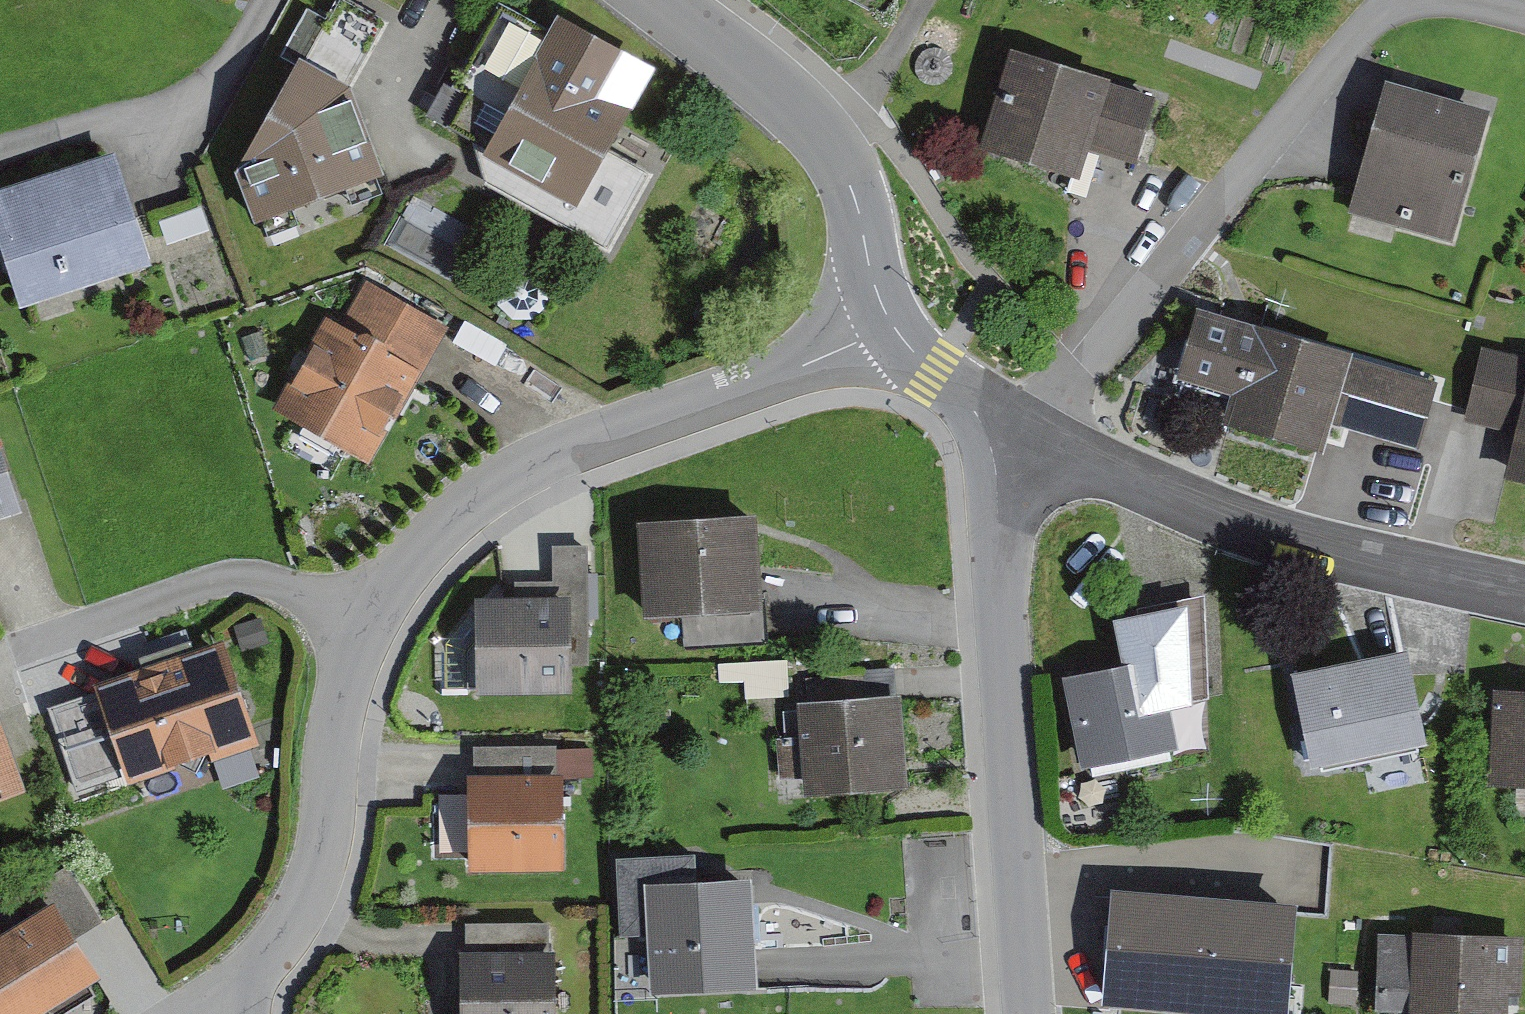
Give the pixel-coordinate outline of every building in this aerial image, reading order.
[(360,0),(334,0),(326,13),(307,2),(279,53),(291,59),(235,161),(255,214),(384,165),(351,77),(385,14),(360,0)] [(400,8),(404,0),(384,0),(400,8)] [(446,78),(428,110),(473,134),(483,173),(608,243),(651,167),(605,142),(652,57),(558,5),(546,26),(500,1),(455,83),(446,78)] [(1110,69),(1010,38),(978,141),(1081,173),(1089,147),(1135,161),(1157,89),(1108,74),(1110,69)] [(1489,100),(1384,72),(1347,208),(1452,236),(1489,100)] [(0,181),(0,241),(20,301),(152,257),(114,143),(0,181)] [(201,201),(159,215),(167,240),(210,226),(201,201)] [(327,309),(272,403),(369,460),(448,324),(366,277),(342,317),(327,309)] [(1354,344),(1197,298),(1176,370),(1231,386),(1223,415),(1320,443),(1328,415),(1379,430),(1398,365),(1352,352),(1354,344)] [(1482,340),(1464,415),(1515,427),(1505,469),(1524,474),(1524,350),(1482,340)] [(0,431),(0,517),(26,508),(0,431)] [(758,502),(635,510),(641,610),(680,608),(682,648),(768,643),(767,618),(765,594),(763,594),(758,502)] [(514,588),(475,589),(477,685),(572,683),(571,660),(590,660),(587,539),(552,539),(552,576),(514,577),(514,588)] [(1122,655),(1062,670),(1081,761),(1178,742),(1172,704),(1210,694),(1205,589),(1113,610),(1122,655)] [(262,615),(234,623),(242,651),(270,642),(262,615)] [(98,688),(48,704),(68,767),(117,751),(127,781),(257,738),(223,636),(94,678),(98,688)] [(1374,647),(1291,665),(1311,760),(1320,758),(1322,767),(1419,747),(1417,738),(1427,736),(1407,640),(1374,647)] [(1493,681),(1489,777),(1524,778),(1524,682),(1493,681)] [(900,686),(797,695),(798,708),(783,708),(784,733),(775,734),(780,775),(803,774),(804,788),(908,781),(900,686)] [(30,784),(0,699),(0,795),(30,784)] [(474,767),(467,767),(469,864),(564,862),(562,764),(558,764),(558,739),(474,741),(474,767)] [(696,847),(616,851),(619,933),(647,931),(651,987),(758,978),(757,965),(752,869),(697,867),(696,847)] [(101,969),(77,931),(101,916),(66,861),(0,903),(0,1013),(29,1013),(101,969)] [(1231,875),(1109,888),(1119,982),(1241,969),(1231,875)] [(458,943),(459,1013),(555,1013),(555,944),(548,944),(548,917),(465,918),(465,943),(458,943)] [(1379,929),(1376,1007),(1409,1009),(1409,1013),(1508,1013),(1509,989),(1521,989),(1524,928),(1412,923),(1412,931),(1379,929)] [(1358,967),(1330,967),(1329,1001),(1357,1002),(1358,967)]
